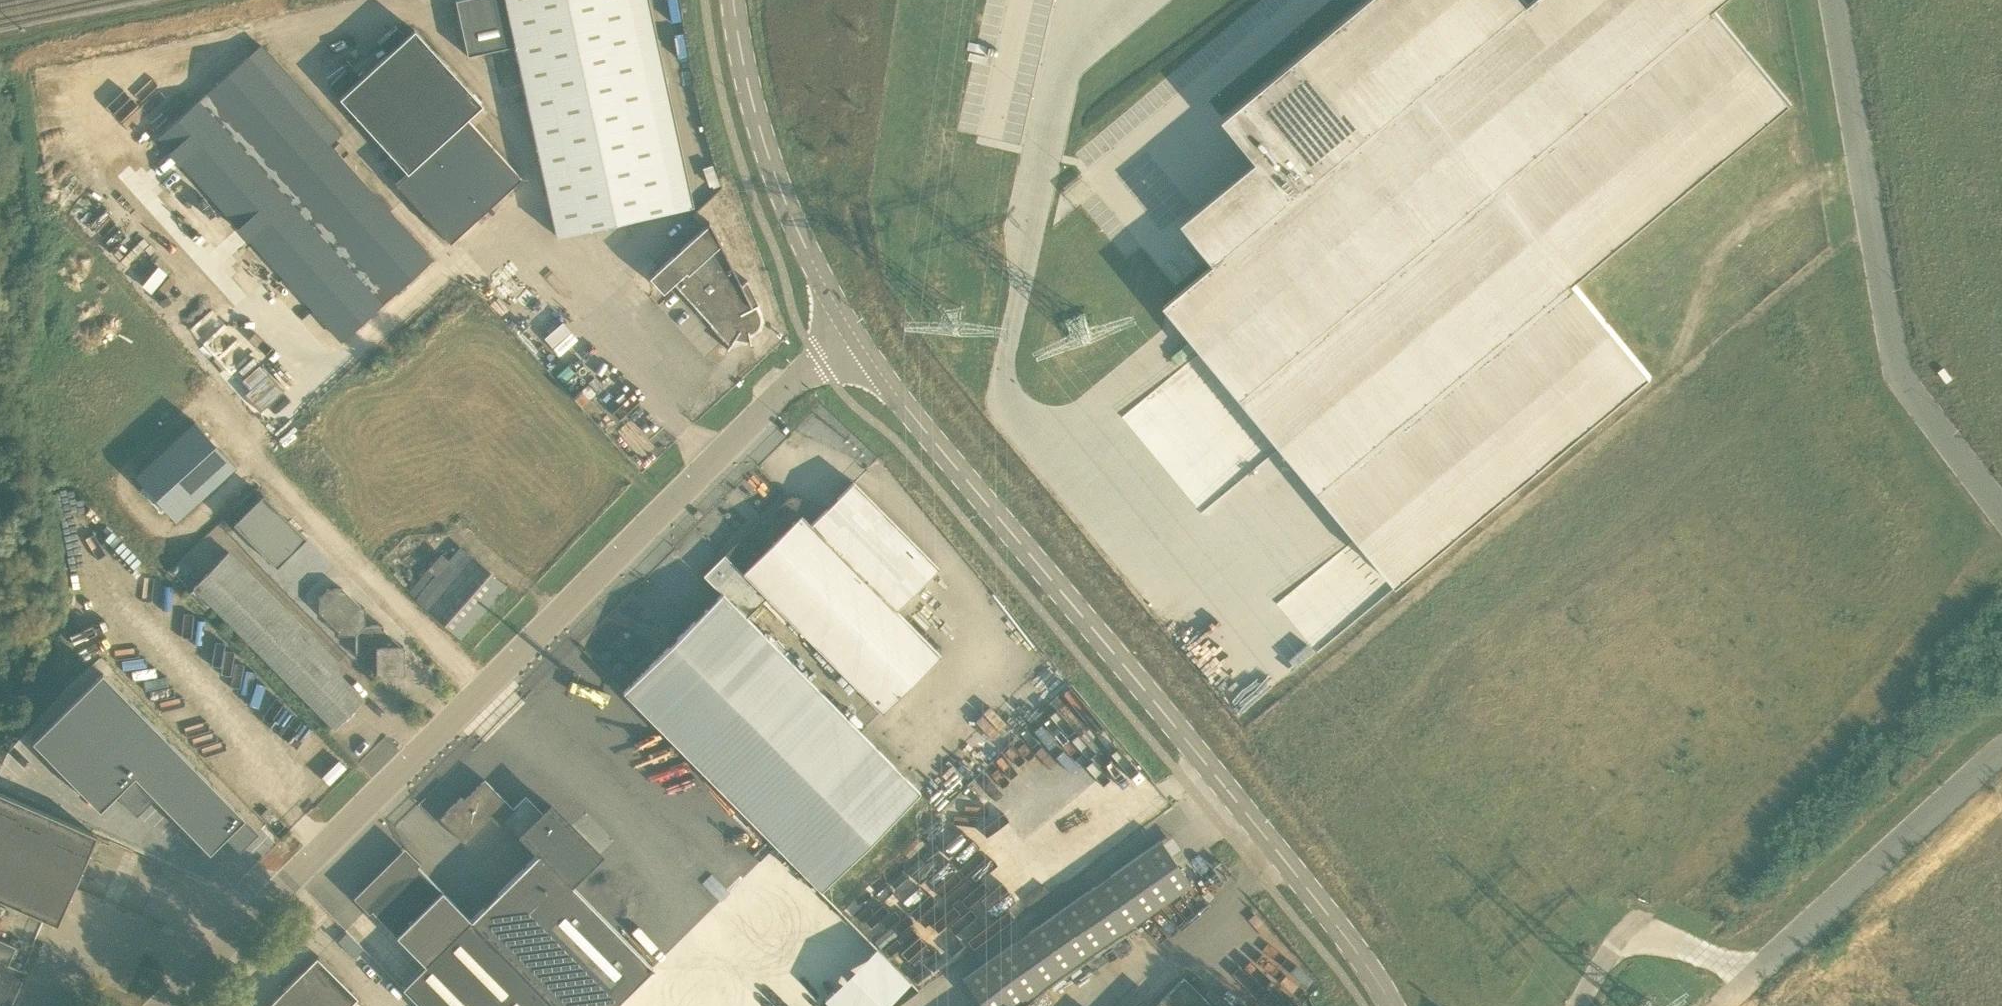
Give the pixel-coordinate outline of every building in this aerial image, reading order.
[(693,207),(647,0),(454,0),(466,54),(513,44),(556,236),(693,207)] [(1399,584),(1653,372),(1576,279),(1793,99),(1715,6),(1722,0),(1532,0),(1529,2),(1527,0),(1367,0),(1225,119),(1259,160),(1184,223),(1216,262),(1166,304),(1399,584)] [(341,98),(408,172),(467,118),(482,104),(414,30),(341,98)] [(382,304),(280,190),(289,182),(392,296),(432,259),(248,55),(208,92),(277,168),(267,176),(199,100),(159,137),(342,340),(382,304)] [(450,242),(521,177),(467,118),(408,172),(396,183),(450,242)] [(709,223),(697,234),(649,277),(663,292),(673,283),(730,345),(727,348),(728,349),(735,339),(750,342),(750,344),(751,344),(749,334),(753,332),(756,330),(758,327),(760,324),(761,320),(760,316),(759,313),(756,306),(760,304),(747,279),(741,284),(710,221),(709,221),(709,223)] [(194,420),(134,474),(175,520),(235,466),(194,420)] [(939,567),(853,481),(811,524),(802,516),(805,510),(806,505),(803,499),(798,496),(792,496),(787,499),(757,529),(753,525),(703,575),(722,594),(623,691),(821,890),(920,792),(748,617),(766,598),(883,712),(941,655),(896,610),(916,589),(939,567)] [(277,568),(307,538),(263,494),(233,524),(277,568)] [(504,586),(473,559),(460,548),(449,561),(416,599),(428,610),(460,638),(504,586)] [(335,728),(350,714),(364,699),(333,668),(339,662),(229,551),(194,586),(195,587),(189,593),(205,609),(211,603),(335,728)] [(365,625),(365,607),(361,607),(343,588),(328,588),(319,597),(319,612),(338,631),(338,634),(356,634),(355,652),(359,652),(376,669),(377,673),(395,673),(404,664),(404,646),(400,645),(383,629),(383,625),(365,625)] [(103,676),(32,744),(99,813),(115,797),(135,817),(153,800),(208,857),(224,841),(238,855),(257,837),(103,676)] [(471,920),(555,1005),(619,1005),(655,970),(572,885),(603,854),(552,801),(541,812),(526,795),(513,808),(485,779),(464,799),(461,796),(445,811),(447,813),(447,822),(445,824),(465,844),(492,817),(499,824),(503,820),(537,854),(471,920)] [(58,924),(97,835),(0,793),(0,899),(58,924)] [(963,978),(982,1005),(1017,1005),(1191,884),(1160,840),(963,978)] [(906,977),(772,847),(673,949),(697,947),(704,954),(711,947),(708,924),(723,923),(727,928),(739,915),(740,924),(746,929),(748,945),(802,940),(794,949),(795,960),(763,963),(776,975),(788,974),(776,987),(745,990),(752,997),(747,1003),(747,1005),(787,1005),(812,1003),(816,999),(823,1005),(878,1005),(906,977)] [(427,965),(471,920),(404,852),(359,897),(427,965)] [(403,989),(420,1005),(555,1005),(471,920),(427,965),(403,989)] [(26,971),(8,964),(16,946),(0,939),(0,1005),(11,1005),(26,971)] [(358,998),(317,957),(268,1005),(350,1005),(358,998)] [(1184,978),(1156,1005),(1212,1005),(1184,978)]
